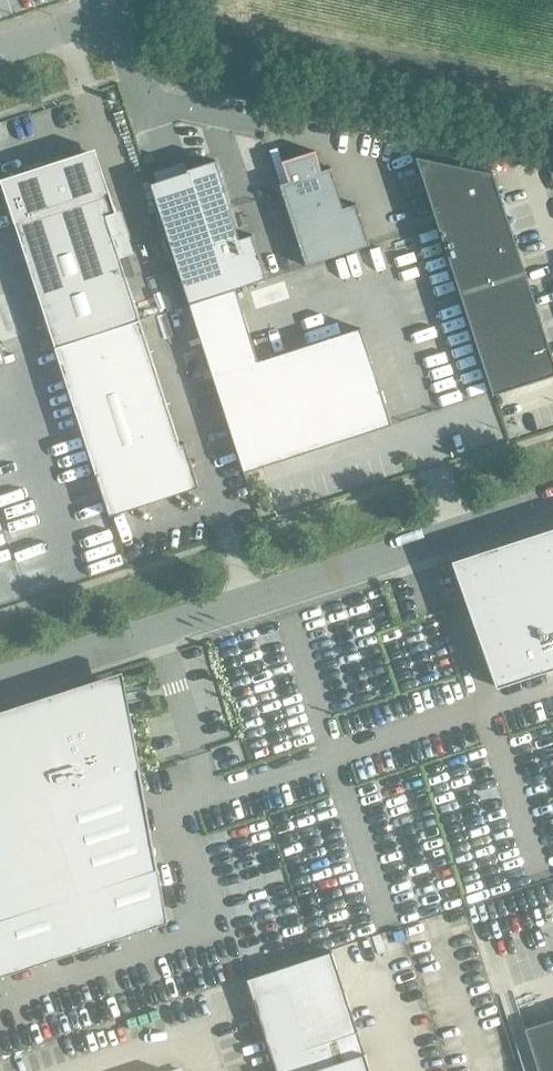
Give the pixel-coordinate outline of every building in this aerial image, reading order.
[(141,320),(107,216),(117,213),(96,149),(15,175),(15,176),(2,180),(56,347),(140,320),(141,320)] [(280,184),(306,265),(370,245),(356,204),(344,208),(331,168),(322,170),(315,151),(283,161),(289,181),(280,184)] [(494,173),(417,157),(494,395),(552,376),(552,355),(494,173)] [(240,239),(230,209),(232,209),(217,160),(188,170),(188,172),(151,184),(190,303),(267,278),(253,235),(240,239)] [(4,291),(27,285),(11,223),(0,226),(0,277),(4,291)] [(435,308),(457,302),(443,254),(421,260),(435,308)] [(393,425),(381,390),(361,328),(259,361),(236,289),(190,304),(245,472),(343,441),(393,425)] [(140,320),(56,347),(56,348),(110,516),(128,510),(128,511),(157,502),(157,501),(199,487),(192,466),(193,466),(186,443),(181,445),(140,320)] [(472,397),(486,395),(483,376),(463,379),(464,389),(471,388),(472,397)] [(457,560),(462,576),(463,576),(499,687),(552,669),(552,533),(502,551),(500,546),(457,560)] [(168,922),(158,868),(157,868),(157,869),(82,894),(50,798),(139,768),(139,769),(141,769),(130,711),(119,715),(114,684),(52,695),(0,712),(0,977),(168,922)] [(248,979),(254,997),(253,997),(277,1070),(371,1070),(365,1054),(332,952),(248,979)] [(525,1029),(539,1070),(552,1070),(552,1020),(525,1029)]
